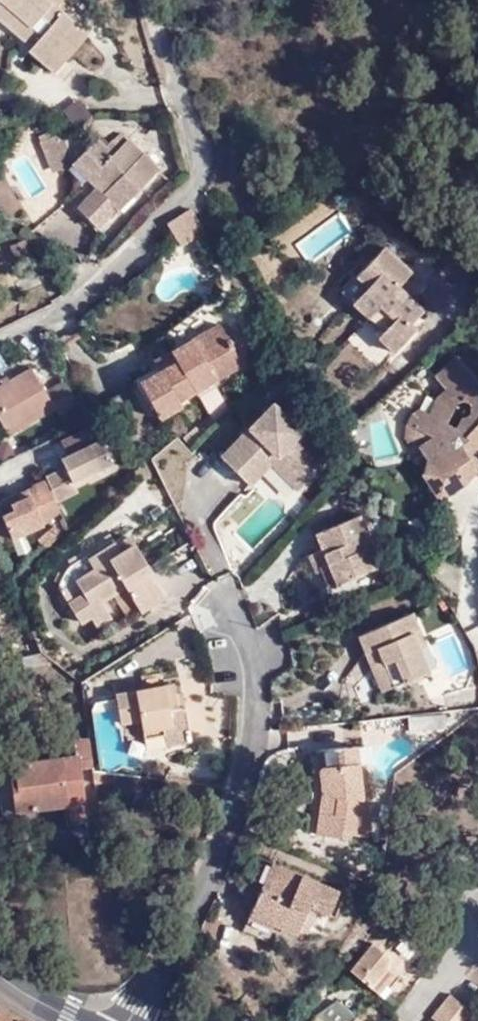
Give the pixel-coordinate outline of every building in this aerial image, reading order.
[(63,0),(0,0),(0,22),(31,48),(27,51),(54,73),(88,34),(64,13),(57,7),(63,0)] [(72,0),(63,0),(57,7),(64,13),(74,2),(72,0)] [(63,111),(76,129),(93,117),(79,99),(63,111)] [(97,139),(77,159),(92,174),(87,179),(95,188),(78,205),(100,229),(124,207),(161,170),(121,132),(105,147),(97,139)] [(72,164),(72,163),(60,134),(40,142),(54,174),(73,165),(72,164)] [(77,159),(72,163),(72,164),(73,165),(87,179),(92,174),(77,159)] [(182,249),(204,233),(191,210),(167,224),(182,249)] [(11,245),(18,266),(32,261),(25,241),(11,245)] [(403,302),(394,293),(399,288),(412,273),(384,245),(356,276),(368,287),(353,303),(384,330),(378,337),(395,354),(418,329),(413,324),(424,311),(408,296),(403,302)] [(341,292),(353,303),(368,287),(356,276),(341,292)] [(399,288),(394,293),(403,302),(408,296),(399,288)] [(179,361),(159,372),(142,382),(160,418),(182,405),(179,401),(241,366),(219,326),(173,351),(179,361)] [(153,361),(159,372),(179,361),(173,351),(153,361)] [(477,386),(477,382),(457,358),(434,376),(445,389),(436,395),(428,412),(420,408),(409,415),(406,423),(433,437),(418,447),(423,454),(422,455),(426,460),(421,474),(439,501),(467,484),(477,471),(470,459),(477,452),(477,390),(477,389),(477,386)] [(79,403),(66,381),(46,393),(32,368),(0,386),(0,421),(9,436),(55,409),(58,415),(79,403)] [(212,418),(229,409),(216,384),(199,393),(212,418)] [(270,450),(304,485),(330,459),(271,403),(218,456),(243,480),(270,450)] [(433,437),(406,423),(404,437),(411,451),(418,447),(433,437)] [(59,439),(67,455),(101,440),(93,425),(59,439)] [(64,468),(46,477),(57,503),(95,483),(91,475),(114,464),(101,440),(67,455),(60,459),(64,468)] [(298,491),(304,485),(270,450),(243,480),(249,486),(270,462),(298,491)] [(57,503),(46,477),(45,477),(46,479),(56,503),(57,503)] [(1,515),(11,538),(12,540),(63,518),(56,503),(46,479),(32,485),(33,487),(36,492),(30,495),(28,489),(7,499),(9,502),(12,510),(1,515)] [(0,506),(0,511),(1,515),(12,510),(9,502),(0,506)] [(11,538),(1,515),(0,511),(0,543),(11,538)] [(322,568),(323,572),(330,589),(374,571),(365,552),(373,549),(360,517),(316,535),(323,552),(329,565),(322,568)] [(38,540),(47,549),(64,534),(55,525),(38,540)] [(130,537),(117,546),(122,552),(75,582),(84,595),(68,604),(81,623),(91,617),(97,627),(112,617),(102,601),(125,587),(140,612),(165,597),(156,582),(143,589),(136,578),(149,571),(152,570),(130,537)] [(75,582),(122,552),(117,546),(113,539),(71,565),(65,572),(63,577),(60,583),(59,586),(59,589),(60,591),(68,604),(84,595),(75,582)] [(317,575),(323,572),(322,568),(329,565),(323,552),(309,557),(317,575)] [(156,582),(149,571),(136,578),(143,589),(156,582)] [(379,667),(389,690),(431,672),(421,649),(428,647),(412,613),(357,636),(366,655),(378,648),(384,665),(379,667)] [(382,693),(389,690),(379,667),(384,665),(378,648),(366,655),(382,693)] [(183,720),(180,706),(175,684),(115,695),(120,724),(140,721),(142,732),(164,728),(189,723),(188,719),(183,720)] [(447,729),(445,714),(408,718),(409,732),(447,729)] [(192,743),(189,723),(164,728),(165,735),(167,748),(192,743)] [(164,728),(142,732),(143,739),(165,735),(164,728)] [(20,816),(20,812),(68,806),(71,826),(91,823),(83,768),(93,767),(90,739),(74,740),(76,757),(0,767),(0,784),(5,818),(20,816)] [(335,814),(319,813),(316,835),(351,840),(351,834),(367,837),(373,800),(364,798),(357,746),(347,747),(335,749),(326,749),(323,750),(323,751),(325,766),(318,767),(322,795),(339,797),(335,814)] [(325,766),(323,751),(315,753),(318,767),(325,766)] [(322,795),(319,813),(335,814),(339,797),(322,795)] [(266,890),(277,864),(272,862),(259,892),(266,890)] [(310,907),(329,915),(339,892),(277,864),(266,890),(259,892),(242,931),(266,941),(274,925),(298,936),(299,932),(310,907)] [(321,933),(329,915),(310,907),(299,932),(321,933)] [(371,943),(348,970),(376,993),(384,983),(398,966),(371,943)] [(384,983),(376,993),(383,1000),(392,990),(384,983)] [(471,1011),(452,996),(442,1008),(459,1020),(469,1020),(474,1015),(471,1011)] [(433,1018),(436,1020),(459,1020),(442,1008),(433,1018)]
